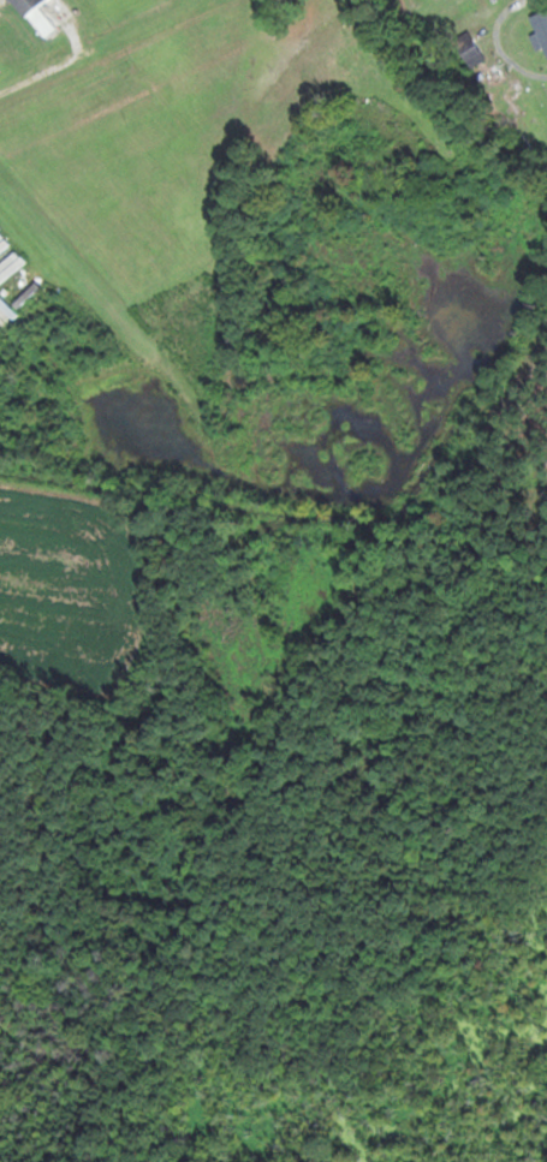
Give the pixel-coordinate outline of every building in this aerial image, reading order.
[(42,39),(55,30),(38,5),(46,0),(16,0),(42,39)] [(529,17),(546,60),(546,9),(529,17)] [(456,45),(471,68),(485,60),(471,36),(456,45)]
